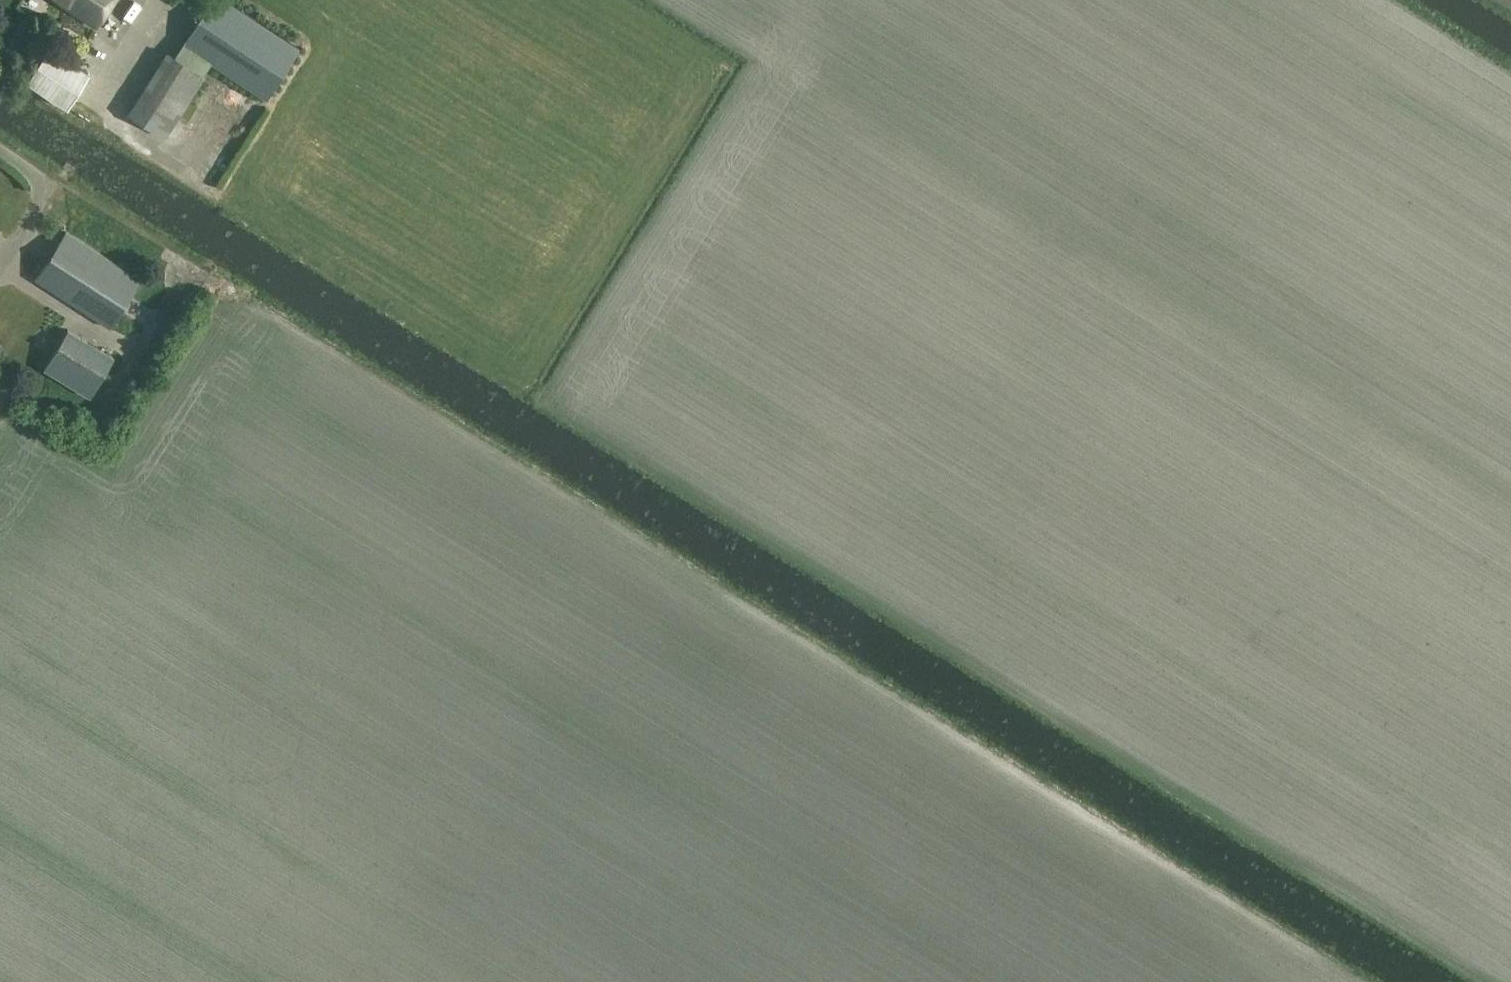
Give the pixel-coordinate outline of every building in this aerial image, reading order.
[(97,26),(113,0),(57,0),(97,26)] [(301,46),(228,0),(211,0),(176,57),(167,52),(128,114),(167,139),(206,76),(205,75),(211,65),(267,100),(301,46)] [(68,109),(91,73),(50,47),(27,83),(68,109)] [(111,329),(142,281),(67,232),(35,281),(111,329)] [(91,397),(115,357),(68,329),(44,370),(91,397)]
